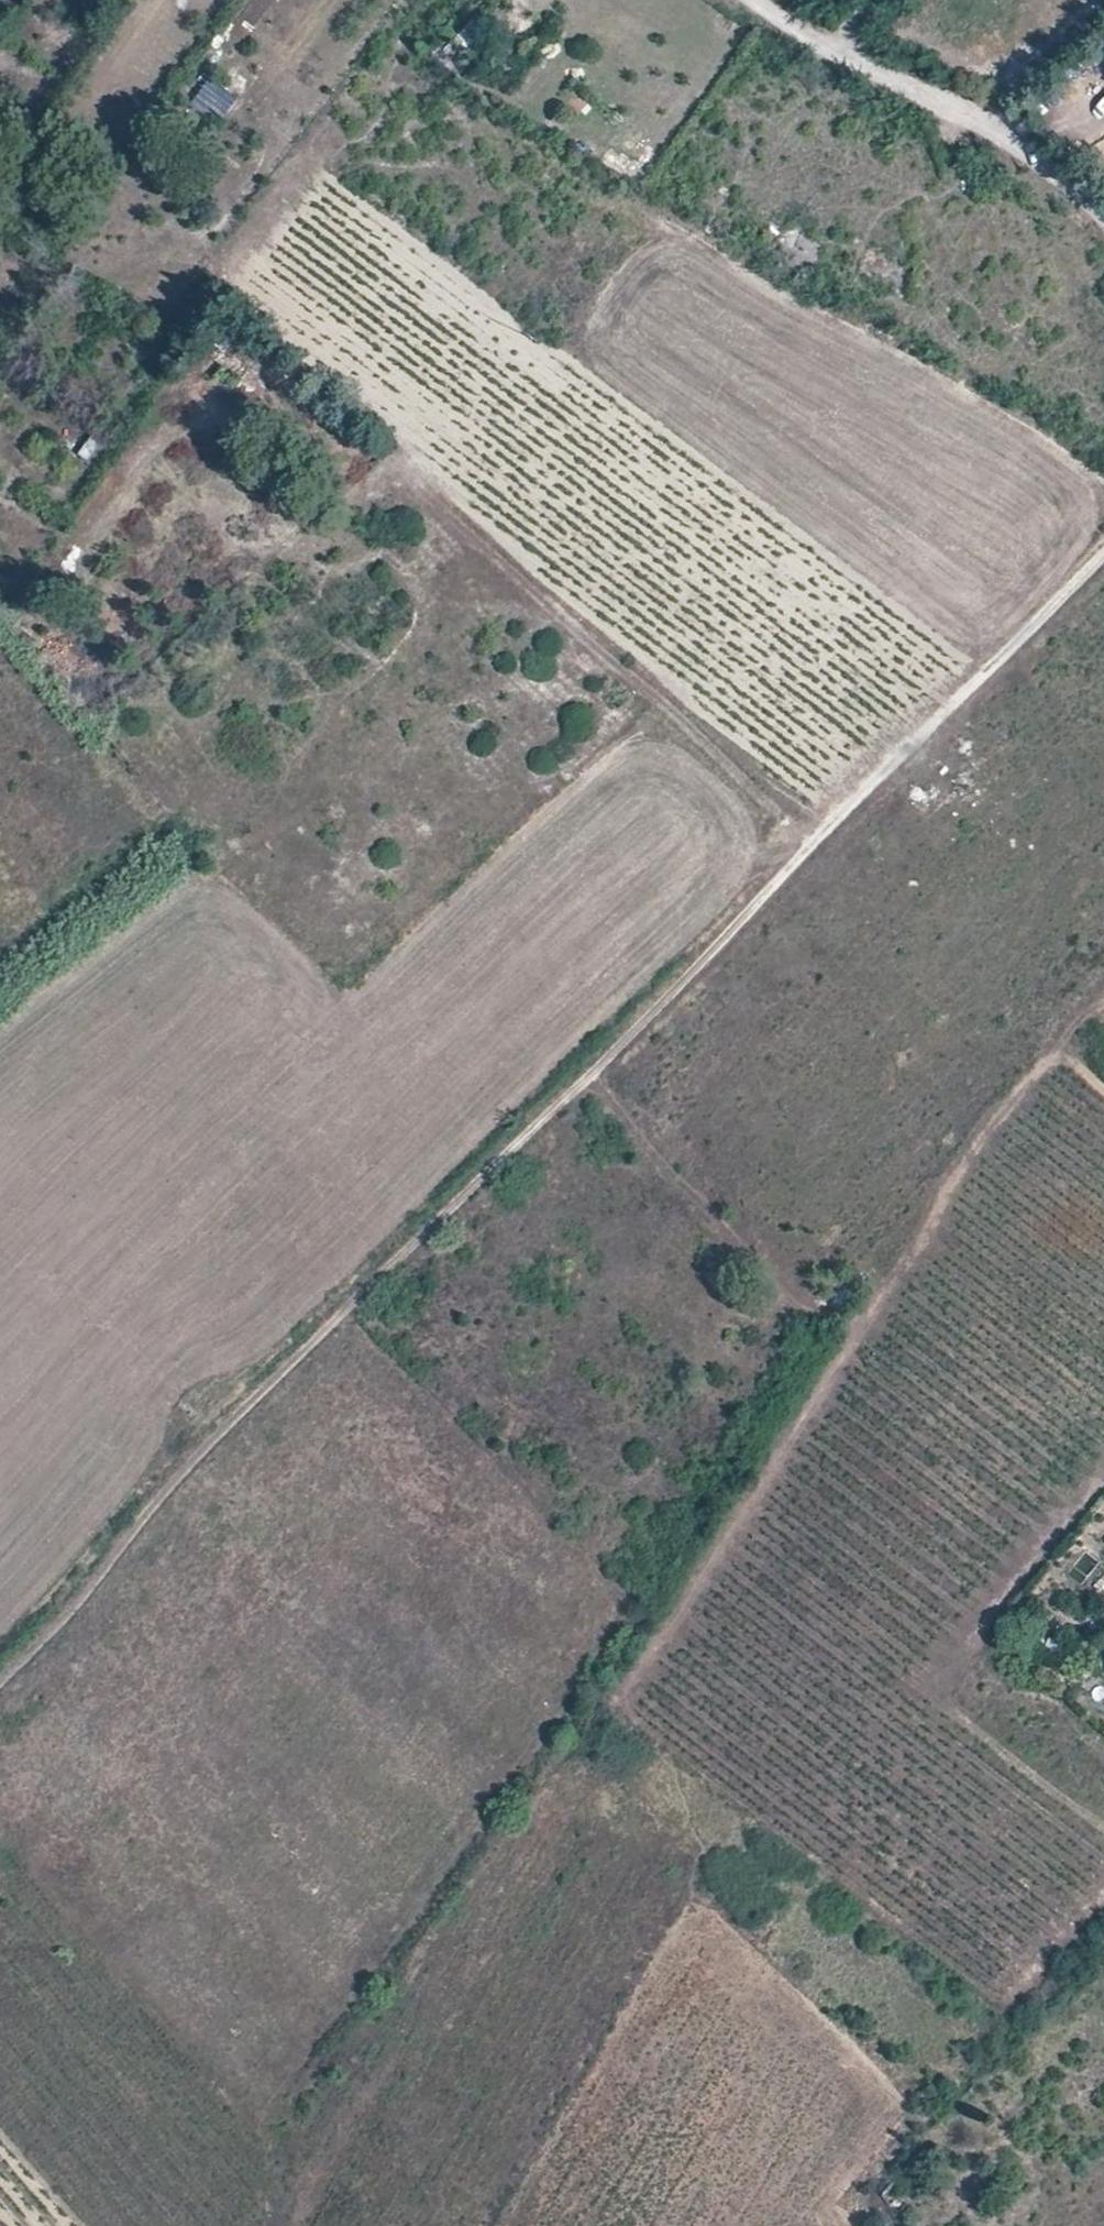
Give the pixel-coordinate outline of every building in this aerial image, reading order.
[(83,3),(95,13),(105,0),(85,0),(83,3)] [(210,79),(190,105),(218,126),(238,100),(210,79)] [(604,154),(601,168),(627,174),(630,161),(604,154)]
